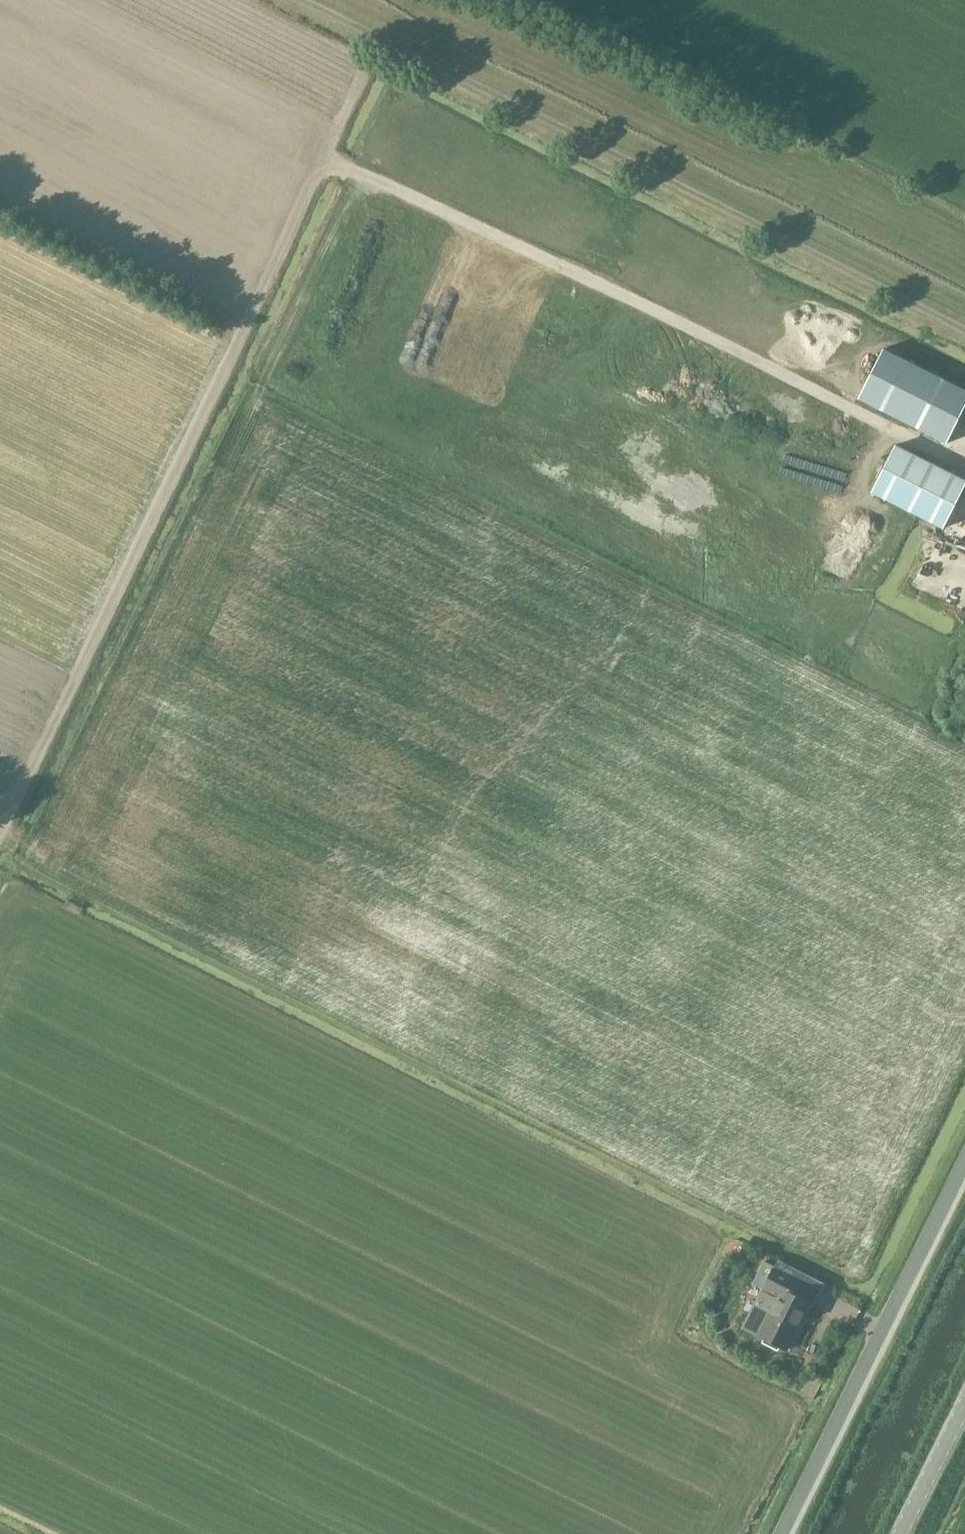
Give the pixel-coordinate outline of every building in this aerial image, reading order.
[(857,400),(900,421),(945,444),(964,403),(964,390),(926,370),(883,349),(857,400)] [(894,446),(869,493),(942,530),(964,484),(964,481),(894,446)] [(772,1297),(754,1334),(785,1350),(808,1304),(790,1294),(792,1290),(788,1288),(794,1277),(772,1266),(760,1291),(772,1297)]
